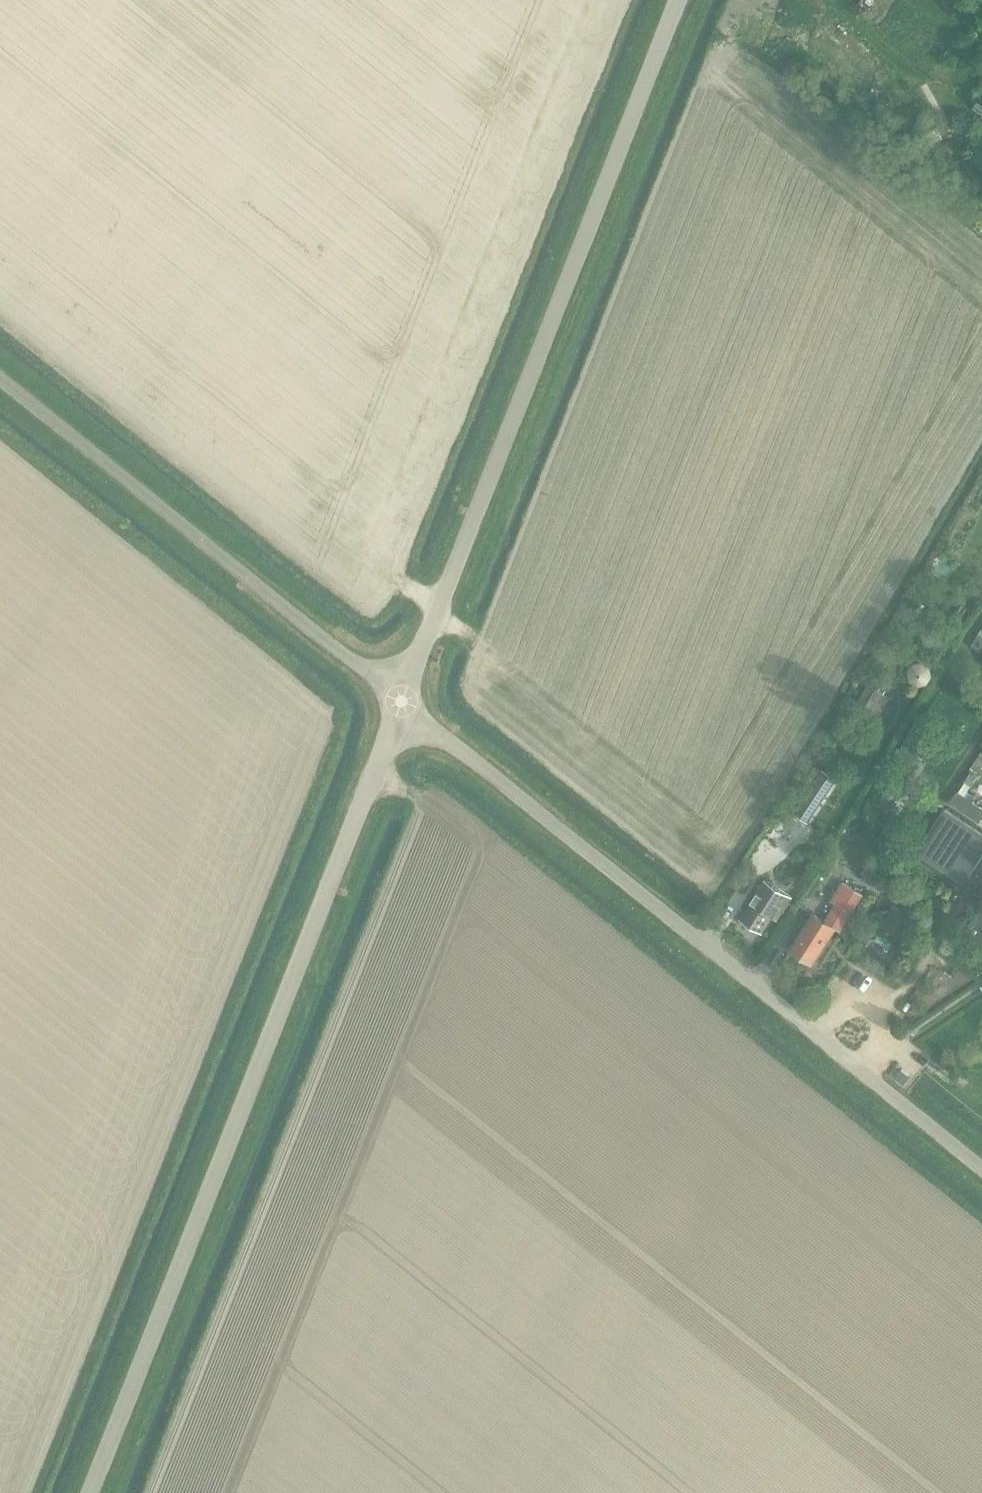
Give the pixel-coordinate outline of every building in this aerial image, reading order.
[(867,683),(854,707),(877,720),(891,698),(867,683)] [(811,785),(794,813),(810,823),(837,779),(822,770),(821,771),(811,785)] [(895,812),(910,791),(894,780),(880,802),(895,812)] [(960,787),(951,801),(981,821),(981,820),(981,802),(960,787)] [(968,883),(981,860),(981,828),(946,806),(918,852),(968,883)] [(881,850),(864,877),(874,883),(891,857),(881,850)] [(789,908),(792,904),(788,902),(792,896),(766,880),(741,918),(762,931),(772,915),(778,919),(786,906),(789,908)] [(813,913),(796,940),(790,949),(812,964),(835,928),(840,930),(862,894),(843,883),(832,901),(836,903),(826,921),(813,913)] [(981,951),(981,898),(978,896),(972,905),(981,910),(978,916),(962,938),(981,951)]
